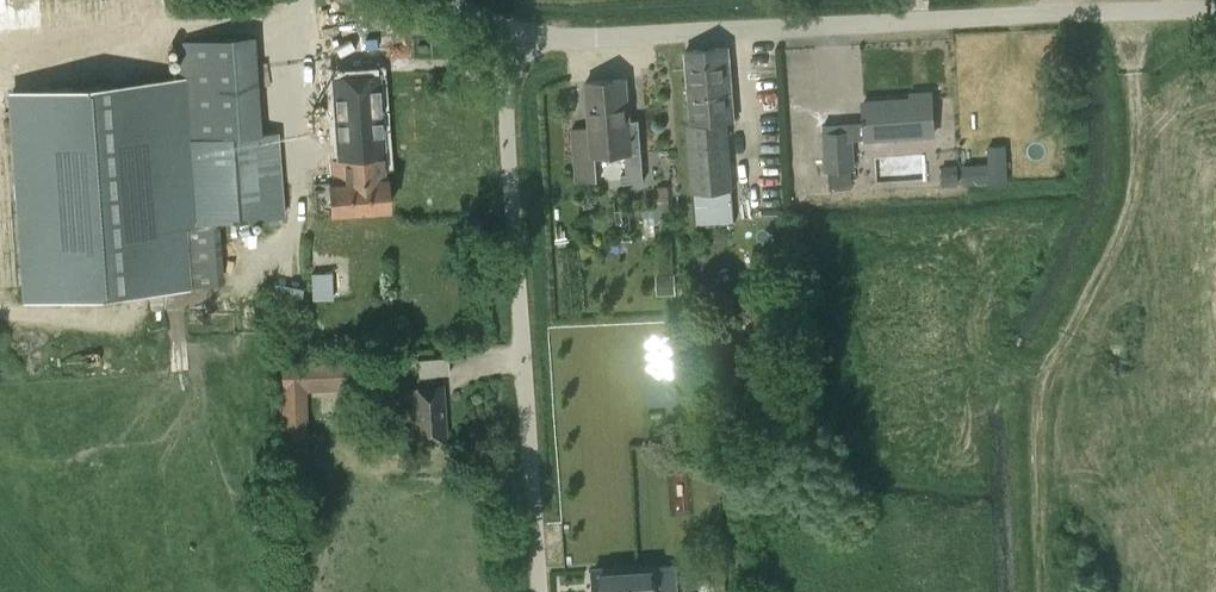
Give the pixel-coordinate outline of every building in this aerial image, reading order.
[(690,124),(685,126),(691,194),(695,194),(698,223),(736,220),(733,190),(727,122),(734,121),(729,61),(728,48),(684,51),(690,124)] [(334,179),(328,180),(330,212),(389,208),(379,73),(333,76),(339,158),(332,159),(334,179)] [(589,128),(572,129),(573,146),(575,172),(576,183),(598,181),(596,155),(626,153),(627,174),(621,175),(622,182),(643,181),(641,151),(639,120),(629,120),(626,78),(586,81),(589,128)] [(181,80),(12,92),(27,298),(185,287),(181,224),(285,216),(278,134),(186,141),(181,80)] [(854,139),(865,138),(866,139),(934,135),(931,93),(912,95),(912,99),(863,102),(864,121),(837,123),(837,130),(822,132),(825,171),(829,171),(830,189),(852,188),(851,170),(855,170),(854,139)] [(1005,145),(987,146),(988,165),(964,166),(965,183),(988,182),(1006,181),(1005,145)] [(943,187),(955,186),(954,167),(942,168),(943,187)] [(645,209),(644,209),(646,239),(656,239),(656,224),(670,223),(669,187),(657,187),(657,208),(645,209)] [(334,297),(335,269),(314,269),(313,296),(334,297)] [(676,273),(657,274),(657,294),(676,293),(676,273)] [(277,279),(273,295),(302,302),(306,286),(277,279)] [(419,386),(410,387),(411,406),(413,437),(446,435),(443,385),(435,385),(434,374),(449,373),(448,357),(418,359),(419,386)] [(352,361),(337,361),(283,363),(286,467),(310,467),(308,390),(353,388),(352,361)] [(675,563),(655,564),(655,565),(593,570),(595,591),(677,591),(675,563)]
